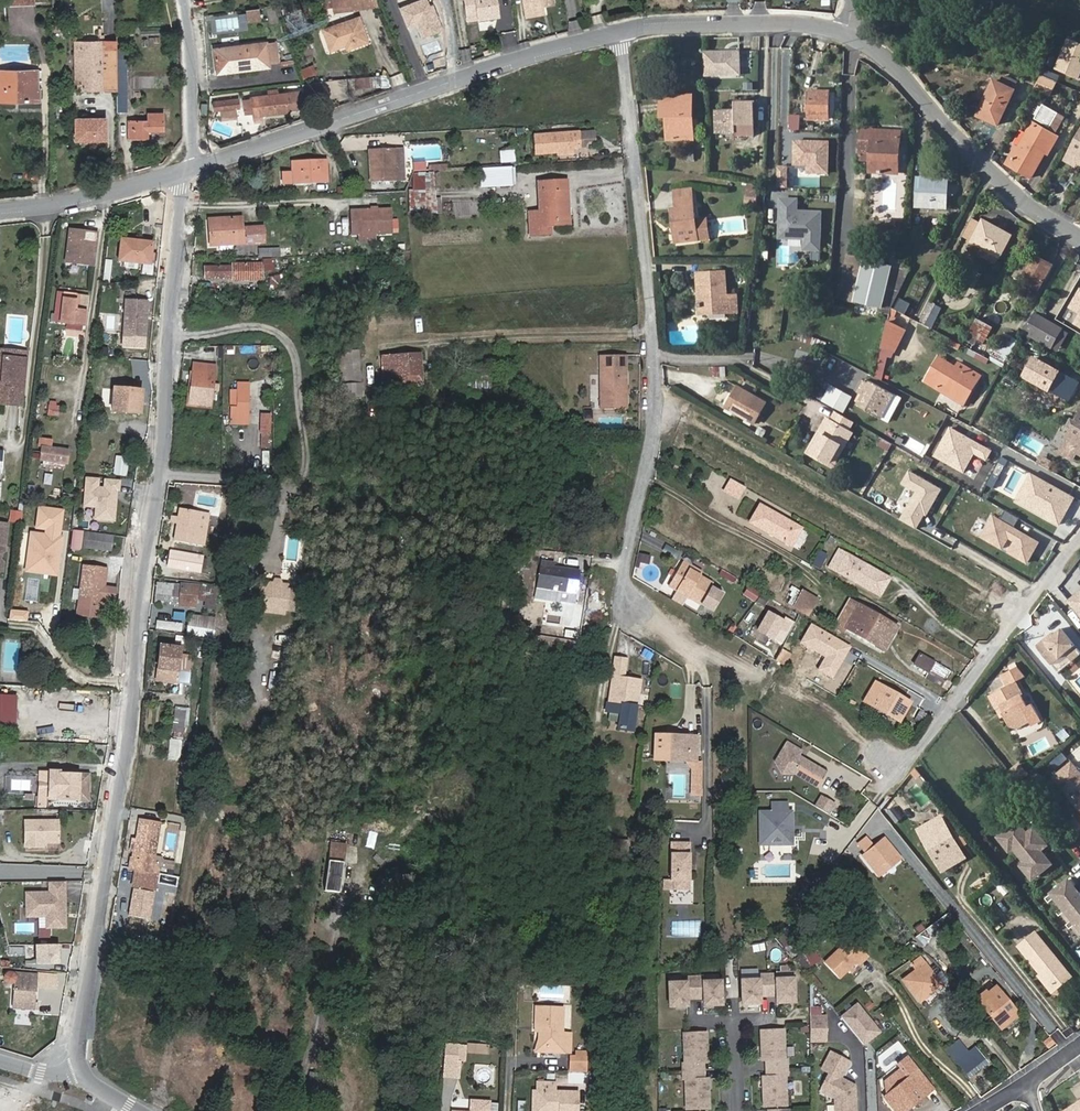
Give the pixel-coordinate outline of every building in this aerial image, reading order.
[(381,3),(380,0),(331,0),(333,9),(381,3)] [(401,9),(409,29),(416,26),(422,41),(446,32),(433,0),(423,0),(401,9)] [(468,19),(480,18),(479,15),(487,14),(488,17),(499,15),(497,0),(465,0),(468,19)] [(553,2),(552,0),(522,0),(523,8),(541,5),(540,2),(543,1),(543,4),(553,2)] [(244,24),(261,21),(259,7),(242,10),(244,24)] [(479,15),(480,18),(480,22),(488,21),(488,17),(487,14),(479,15)] [(215,18),(216,31),(240,29),(239,16),(215,18)] [(329,51),(344,46),(350,44),(352,48),(365,43),(357,19),(322,30),(329,51)] [(117,41),(100,42),(101,67),(117,66),(117,49),(117,41)] [(100,42),(85,43),(86,67),(101,67),(100,42)] [(76,88),(101,88),(101,67),(86,67),(85,43),(74,43),(76,88)] [(214,49),(216,72),(268,66),(266,43),(214,49)] [(117,66),(126,65),(126,49),(117,49),(117,66)] [(720,68),(727,68),(727,61),(735,61),(735,69),(740,69),(740,54),(720,54),(720,68)] [(117,88),(117,111),(127,110),(126,65),(117,66),(117,78),(117,88)] [(302,67),(304,77),(315,75),(314,65),(302,67)] [(101,67),(101,88),(117,88),(117,78),(117,66),(101,67)] [(1055,87),(1060,76),(1046,70),(1041,81),(1055,87)] [(29,100),(28,72),(0,72),(0,101),(29,100)] [(28,72),(29,100),(37,100),(37,72),(28,72)] [(998,125),(1014,91),(1012,90),(1016,82),(1004,76),(1000,84),(993,81),(977,114),(998,125)] [(320,82),(304,84),(302,84),(303,92),(278,95),(277,90),(269,91),(269,96),(252,98),(252,100),(243,101),(244,113),(253,112),(254,119),(262,118),(262,114),(287,112),(287,109),(304,108),(304,99),(321,97),(320,82)] [(1049,95),(1053,89),(1047,85),(1038,82),(1034,88),(1049,95)] [(828,119),(828,92),(810,92),(809,119),(828,119)] [(693,140),(693,97),(662,97),(662,117),(666,117),(667,140),(693,140)] [(221,110),(235,108),(239,108),(238,99),(214,102),(215,110),(221,110)] [(735,110),(716,111),(716,134),(736,133),(736,126),(753,126),(752,102),(735,102),(735,110)] [(236,117),(235,108),(221,110),(222,119),(236,117)] [(148,130),(163,130),(163,113),(148,113),(148,121),(127,121),(128,138),(148,137),(148,130)] [(76,138),(104,139),(104,120),(75,120),(76,138)] [(1031,134),(1036,124),(1032,122),(1027,132),(1031,134)] [(1019,145),(1009,165),(1031,178),(1045,153),(1044,152),(1054,134),(1036,124),(1031,134),(1027,132),(1019,145)] [(871,144),(870,172),(897,174),(900,136),(871,135),(872,130),(861,130),(860,143),(871,144)] [(536,139),(538,158),(575,155),(575,152),(590,151),(590,148),(598,147),(597,134),(536,139)] [(1063,165),(1073,170),(1074,168),(1076,165),(1079,168),(1079,134),(1063,165)] [(1005,162),(1009,165),(1019,145),(1016,143),(1005,162)] [(393,182),(392,149),(368,150),(369,183),(393,182)] [(499,152),(499,164),(515,163),(514,151),(499,152)] [(680,161),(694,161),(695,151),(681,151),(680,161)] [(284,184),(326,182),(325,161),(291,162),(291,173),(283,173),(284,184)] [(493,170),(494,187),(513,185),(512,169),(493,170)] [(481,187),(494,187),(493,170),(480,171),(481,187)] [(788,172),(787,189),(801,189),(802,173),(788,172)] [(425,173),(412,174),(413,192),(426,192),(425,173)] [(917,179),(915,207),(946,208),(947,180),(917,179)] [(538,183),(540,213),(540,216),(530,217),(531,234),(551,233),(551,226),(569,224),(569,215),(565,215),(564,191),(568,191),(567,182),(538,183)] [(747,184),(744,202),(756,204),(760,186),(747,184)] [(673,223),(674,239),(694,237),(691,195),(673,196),(674,205),(668,206),(670,223),(673,223)] [(795,212),(796,200),(780,200),(778,238),(803,239),(802,251),(818,251),(819,213),(795,212)] [(461,203),(461,213),(470,213),(470,203),(461,203)] [(391,209),(349,211),(350,234),(392,232),(391,209)] [(220,250),(233,249),(233,244),(263,242),(262,227),(242,228),(241,218),(209,220),(211,245),(219,245),(220,250)] [(971,242),(981,224),(971,219),(962,237),(971,242)] [(1010,236),(982,221),(981,224),(971,242),(998,257),(1010,236)] [(93,267),(98,232),(71,229),(67,263),(93,267)] [(119,260),(150,264),(152,243),(121,240),(119,260)] [(279,248),(279,256),(279,257),(290,256),(290,246),(279,247),(279,248)] [(260,257),(279,256),(279,248),(259,249),(260,257)] [(1027,263),(1019,279),(1037,290),(1051,265),(1026,250),(1021,259),(1027,263)] [(883,309),(891,310),(891,309),(896,300),(902,286),(911,269),(904,266),(904,262),(903,262),(902,269),(896,267),(896,261),(889,260),(888,266),(877,264),(878,257),(865,255),(864,262),(863,266),(858,265),(859,262),(853,261),(852,263),(850,285),(848,301),(847,303),(883,309)] [(274,272),(273,259),(263,260),(264,272),(274,272)] [(1012,275),(1019,279),(1027,263),(1021,259),(1012,275)] [(232,266),(204,267),(204,277),(233,277),(233,280),(261,279),(260,264),(232,265),(232,266)] [(696,307),(696,314),(733,312),(732,293),(722,293),(721,271),(694,272),(696,303),(693,303),(694,307),(696,307)] [(281,276),(269,277),(269,289),(282,288),(281,276)] [(1071,308),(1079,313),(1079,291),(1071,308)] [(84,324),(86,305),(78,304),(79,296),(59,294),(56,321),(84,324)] [(142,349),(145,309),(124,307),(120,347),(142,349)] [(882,317),(889,319),(891,310),(883,309),(882,317)] [(931,313),(925,310),(922,315),(919,320),(933,327),(936,320),(929,317),(931,313)] [(1075,321),(1078,313),(1069,310),(1066,318),(1075,321)] [(905,330),(911,318),(897,312),(892,325),(905,330)] [(798,329),(800,320),(783,318),(782,327),(798,329)] [(1068,334),(1040,318),(1030,336),(1058,351),(1068,334)] [(883,338),(881,348),(894,351),(905,330),(892,325),(887,323),(883,338)] [(980,334),(971,329),(968,334),(962,345),(972,350),(980,334)] [(807,335),(804,344),(823,351),(827,343),(807,335)] [(1005,335),(990,360),(1002,366),(1016,341),(1005,335)] [(28,359),(29,353),(0,349),(0,350),(0,383),(5,383),(8,357),(28,359)] [(353,376),(352,351),(336,351),(338,377),(353,376)] [(404,374),(421,373),(419,354),(382,357),(383,381),(404,380),(404,374)] [(625,356),(600,356),(599,409),(625,409),(625,356)] [(28,359),(8,357),(5,383),(0,383),(0,403),(23,406),(28,359)] [(211,390),(212,384),(214,366),(194,363),(189,403),(210,405),(211,390)] [(1013,380),(1019,369),(1010,363),(1004,375),(1013,380)] [(964,403),(980,376),(959,364),(943,391),(964,403)] [(725,376),(725,367),(712,366),(712,376),(725,376)] [(1052,383),(1071,393),(1077,382),(1058,372),(1052,383)] [(856,405),(866,411),(872,399),(879,387),(869,381),(867,384),(864,382),(858,392),(862,394),(856,405)] [(813,387),(803,382),(799,389),(809,394),(813,387)] [(850,397),(829,386),(822,400),(843,411),(850,397)] [(900,398),(893,394),(879,387),(872,399),(866,411),(880,418),(888,421),(900,398)] [(766,404),(738,388),(726,409),(754,424),(766,404)] [(114,389),(112,412),(139,414),(141,391),(114,389)] [(247,420),(247,389),(230,390),(230,408),(237,408),(237,419),(247,420)] [(47,400),(46,416),(58,417),(59,401),(47,400)] [(841,452),(857,424),(843,416),(836,412),(831,420),(830,420),(823,431),(821,430),(807,454),(827,465),(837,449),(841,452)] [(1058,452),(1072,459),(1076,452),(1079,454),(1079,413),(1058,452)] [(270,449),(270,416),(260,416),(260,449),(270,449)] [(823,431),(830,420),(827,418),(821,430),(823,431)] [(992,450),(949,428),(934,456),(965,472),(974,455),(986,461),(992,450)] [(53,440),(40,438),(39,448),(44,449),(42,461),(67,465),(69,453),(51,450),(53,440)] [(832,468),(841,452),(837,449),(827,465),(832,468)] [(127,476),(129,459),(129,458),(116,456),(114,474),(127,476)] [(1076,498),(1031,473),(1015,502),(1060,527),(1076,498)] [(941,492),(909,474),(902,485),(915,493),(899,520),(918,531),(941,492)] [(119,478),(85,476),(83,506),(96,507),(95,519),(116,521),(119,478)] [(745,488),(731,481),(724,493),(738,501),(745,488)] [(759,505),(750,522),(790,545),(800,528),(759,505)] [(65,510),(38,507),(35,531),(30,530),(25,571),(57,574),(65,510)] [(180,508),(174,541),(194,544),(200,512),(180,508)] [(21,521),(21,511),(10,511),(10,521),(21,521)] [(1040,543),(993,516),(981,538),(1028,565),(1040,543)] [(79,550),(83,530),(73,528),(69,548),(79,550)] [(102,551),(105,537),(85,533),(83,532),(80,547),(102,551)] [(119,554),(129,555),(130,539),(120,538),(119,554)] [(828,567),(878,596),(887,579),(837,550),(828,567)] [(193,555),(172,551),(169,568),(190,571),(193,555)] [(819,552),(812,564),(819,568),(826,556),(819,552)] [(649,563),(651,555),(638,553),(637,561),(649,563)] [(712,588),(714,585),(701,578),(690,571),(692,566),(685,562),(671,587),(679,592),(673,602),(684,609),(690,598),(703,605),(707,598),(712,588)] [(538,565),(532,601),(565,606),(571,566),(556,564),(555,567),(538,565)] [(103,589),(105,589),(107,570),(84,566),(79,606),(100,608),(103,589)] [(690,571),(701,578),(703,573),(692,566),(690,571)] [(271,581),(256,579),(252,608),(280,612),(285,583),(277,582),(271,581)] [(196,608),(197,583),(156,580),(155,594),(178,596),(177,607),(196,608)] [(724,595),(712,588),(707,598),(719,605),(724,595)] [(785,602),(791,605),(799,591),(792,588),(785,602)] [(799,591),(791,605),(808,616),(818,599),(800,589),(799,591)] [(1071,599),(1079,610),(1079,592),(1071,599)] [(206,598),(204,608),(213,610),(215,599),(206,598)] [(852,602),(838,625),(846,629),(859,606),(852,602)] [(846,629),(847,629),(877,646),(890,624),(859,606),(846,629)] [(188,613),(186,634),(214,637),(216,616),(188,613)] [(768,613),(758,630),(773,639),(783,621),(768,613)] [(154,628),(181,631),(182,622),(155,619),(154,628)] [(890,624),(877,646),(885,651),(897,628),(890,624)] [(844,633),(847,629),(846,629),(838,625),(836,629),(844,633)] [(223,645),(231,646),(233,627),(225,626),(223,645)] [(1053,635),(1046,641),(1043,638),(1035,645),(1051,664),(1067,651),(1076,644),(1062,628),(1053,635)] [(1046,641),(1053,635),(1050,632),(1043,638),(1046,641)] [(1076,644),(1067,651),(1074,659),(1079,654),(1079,649),(1076,644)] [(179,683),(183,648),(161,646),(158,680),(179,683)] [(774,649),(768,660),(773,663),(779,651),(774,649)] [(782,653),(779,651),(773,663),(776,665),(782,653)] [(930,671),(945,679),(949,671),(919,654),(912,665),(928,674),(930,671)] [(639,679),(620,676),(623,658),(614,657),(607,703),(619,705),(615,727),(631,729),(639,679)] [(1012,683),(1024,676),(1016,666),(1000,675),(1006,686),(990,695),(1002,710),(1016,728),(1028,721),(1031,724),(1033,722),(1035,716),(1029,705),(1025,707),(1012,683)] [(268,686),(280,687),(281,672),(269,670),(268,686)] [(940,688),(945,679),(930,671),(928,674),(925,679),(940,688)] [(865,703),(873,707),(900,723),(911,704),(901,698),(899,701),(892,696),(894,694),(877,683),(865,703)] [(1007,727),(1016,728),(1002,710),(990,695),(987,697),(993,709),(997,708),(1000,713),(1007,727)] [(0,698),(0,732),(9,733),(11,699),(0,698)] [(181,760),(185,707),(172,706),(168,759),(181,760)] [(919,710),(914,718),(922,723),(927,714),(919,710)] [(665,737),(665,733),(654,733),(653,758),(684,758),(695,759),(695,742),(687,742),(687,738),(665,737)] [(695,734),(665,733),(665,737),(687,738),(687,742),(695,742),(695,734)] [(1033,755),(1055,744),(1050,735),(1029,745),(1033,755)] [(797,757),(798,755),(782,746),(774,761),(780,773),(793,773),(815,785),(824,771),(803,758),(800,759),(797,757)] [(699,787),(699,759),(695,759),(684,758),(690,767),(689,792),(699,793),(698,787),(699,787)] [(1072,760),(1050,776),(1079,815),(1079,770),(1072,760)] [(916,768),(910,773),(921,788),(928,782),(916,768)] [(39,798),(49,798),(50,774),(40,774),(39,798)] [(50,774),(49,798),(87,800),(88,776),(50,774)] [(827,813),(833,803),(821,796),(815,806),(827,813)] [(773,812),(760,813),(761,845),(771,845),(773,842),(782,842),(784,844),(793,844),(793,831),(790,829),(790,826),(792,823),(792,812),(788,812),(787,803),(772,804),(773,812)] [(920,829),(943,868),(963,856),(939,816),(920,829)] [(25,823),(25,850),(33,850),(43,850),(43,844),(47,843),(61,843),(60,821),(25,823)] [(1015,822),(1000,834),(1006,843),(1002,846),(1006,851),(1010,847),(1023,863),(1019,866),(1023,871),(1027,867),(1034,876),(1048,864),(1041,855),(1038,851),(1040,849),(1044,846),(1030,829),(1026,833),(1024,834),(1020,828),(1015,822)] [(155,826),(141,823),(133,870),(139,871),(136,887),(146,888),(146,887),(148,872),(149,866),(153,845),(155,826)] [(162,827),(155,826),(153,845),(149,866),(148,872),(146,887),(146,888),(151,889),(153,873),(162,827)] [(1006,843),(1000,834),(996,838),(1002,846),(1006,843)] [(874,871),(894,853),(891,850),(880,837),(860,854),(871,868),(874,871)] [(683,862),(686,862),(686,840),(667,840),(667,878),(670,878),(670,888),(686,888),(686,867),(683,867),(683,862)] [(346,842),(330,841),(325,892),(341,893),(346,842)] [(874,871),(877,875),(898,858),(894,853),(874,871)] [(1029,879),(1034,876),(1027,867),(1023,871),(1029,879)] [(159,874),(153,873),(151,889),(156,890),(159,874)] [(1066,879),(1042,898),(1045,902),(1051,897),(1059,907),(1053,911),(1056,915),(1062,911),(1069,920),(1064,924),(1067,928),(1073,923),(1079,932),(1079,897),(1066,879)] [(66,880),(49,881),(49,890),(25,890),(26,916),(47,915),(47,927),(67,927),(66,880)] [(994,889),(1006,894),(1010,885),(998,880),(994,889)] [(805,891),(810,894),(817,886),(812,882),(805,891)] [(13,923),(13,933),(35,933),(35,923),(13,923)] [(778,936),(789,955),(791,958),(805,950),(792,928),(778,936)] [(1015,944),(1049,985),(1066,971),(1032,930),(1015,944)] [(835,965),(842,974),(850,968),(853,972),(858,968),(855,964),(868,952),(855,937),(829,959),(834,966),(835,965)] [(38,942),(38,960),(58,961),(59,943),(38,942)] [(801,969),(820,959),(813,946),(794,956),(801,969)] [(855,964),(858,968),(871,956),(868,952),(855,964)] [(940,985),(930,972),(919,958),(911,964),(915,971),(903,980),(919,1001),(940,985)] [(841,975),(842,974),(835,965),(834,966),(841,975)] [(38,972),(38,983),(55,984),(56,973),(38,972)] [(13,982),(14,981),(13,1008),(32,1009),(34,975),(15,974),(14,977),(14,976),(14,975),(13,975),(12,974),(11,974),(10,974),(9,974),(8,974),(7,974),(6,975),(6,976),(5,976),(5,977),(5,978),(5,979),(5,980),(5,981),(6,981),(6,982),(7,982),(7,983),(8,983),(9,983),(10,983),(11,983),(12,983),(13,982)] [(760,981),(743,981),(743,1005),(761,1005),(761,997),(777,998),(777,1005),(795,1005),(795,981),(778,981),(778,976),(760,976),(760,981)] [(687,982),(669,981),(669,1006),(687,1006),(687,998),(703,998),(703,1006),(721,1006),(722,982),(705,982),(705,977),(687,977),(687,982)] [(1018,1012),(995,985),(987,992),(985,991),(977,997),(998,1024),(1007,1017),(1008,1019),(1018,1012)] [(874,1017),(868,1010),(872,1007),(857,992),(837,1011),(857,1032),(874,1017)] [(562,1007),(534,1005),(533,1026),(538,1026),(537,1036),(545,1047),(560,1048),(559,1052),(569,1052),(570,1032),(561,1032),(562,1007)] [(825,1019),(809,1019),(809,1034),(825,1034),(825,1019)] [(538,1026),(533,1026),(532,1050),(559,1052),(560,1048),(545,1047),(537,1036),(538,1026)] [(761,1075),(761,1104),(784,1105),(784,1076),(787,1076),(787,1058),(784,1058),(785,1029),(762,1029),(762,1058),(766,1058),(765,1075),(761,1075)] [(709,1061),(709,1032),(686,1031),(686,1060),(683,1060),(683,1078),(686,1078),(685,1107),(708,1107),(708,1078),(704,1078),(704,1061),(709,1061)] [(825,1034),(809,1034),(809,1044),(825,1044),(825,1034)] [(1050,1050),(1057,1045),(1051,1036),(1044,1041),(1050,1050)] [(946,1049),(968,1077),(980,1068),(969,1053),(957,1039),(946,1049)] [(456,1043),(444,1043),(443,1060),(455,1061),(456,1043)] [(828,1074),(820,1088),(821,1094),(834,1100),(837,1102),(837,1110),(856,1110),(856,1103),(852,1102),(852,1098),(856,1098),(855,1087),(841,1080),(849,1063),(830,1054),(822,1070),(828,1074)] [(907,1054),(899,1061),(903,1066),(911,1075),(885,1095),(883,1097),(895,1110),(898,1110),(911,1100),(913,1103),(926,1094),(919,1086),(916,1082),(925,1076),(907,1054)] [(576,1055),(575,1072),(589,1072),(590,1056),(576,1055)] [(911,1075),(903,1066),(884,1080),(885,1095),(911,1075)] [(319,1074),(308,1071),(307,1083),(317,1085),(319,1074)] [(919,1086),(928,1079),(925,1076),(916,1082),(919,1086)] [(577,1092),(554,1091),(554,1082),(537,1082),(537,1091),(537,1102),(542,1110),(576,1110),(577,1092)] [(537,1091),(533,1091),(532,1110),(542,1110),(537,1102),(537,1091)] [(489,1100),(470,1099),(470,1110),(488,1110),(489,1100)] [(526,1101),(516,1100),(515,1110),(525,1110),(526,1101)] [(913,1103),(911,1100),(898,1110),(904,1110),(913,1103)] [(1065,1110),(1079,1110),(1079,1101),(1065,1110)]
